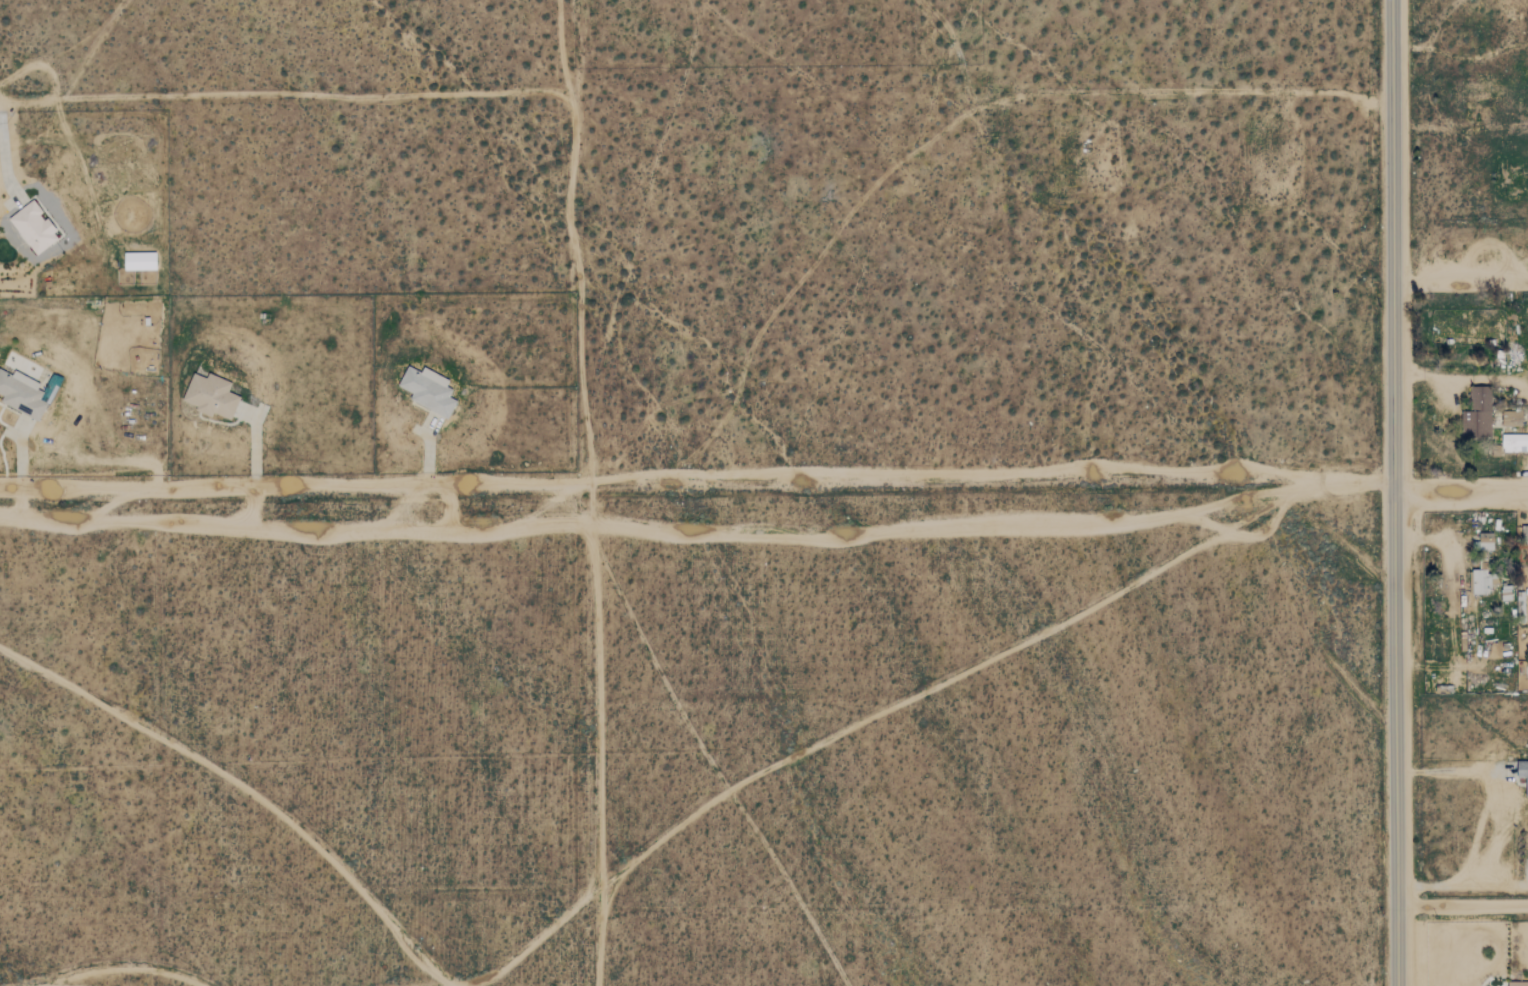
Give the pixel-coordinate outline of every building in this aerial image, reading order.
[(59,238),(32,200),(7,217),(34,255),(59,238)] [(155,269),(155,252),(123,253),(124,270),(155,269)] [(409,399),(447,418),(456,401),(448,397),(455,385),(422,369),(420,372),(407,365),(397,386),(412,393),(409,399)] [(13,376),(0,370),(0,395),(2,396),(0,400),(0,402),(38,421),(47,403),(39,399),(45,387),(15,373),(13,376)] [(208,373),(206,378),(192,373),(180,402),(211,414),(212,412),(230,420),(240,396),(228,391),(231,382),(208,373)] [(1492,438),(1491,386),(1470,387),(1471,412),(1465,412),(1466,438),(1492,438)] [(1523,413),(1502,412),(1502,427),(1523,427),(1523,413)] [(1502,435),(1502,452),(1527,452),(1527,435),(1502,435)] [(1494,534),(1479,534),(1478,550),(1493,551),(1494,534)] [(1473,595),(1490,594),(1490,586),(1497,585),(1497,577),(1489,578),(1489,570),(1472,571),(1473,595)] [(1518,761),(1518,777),(1525,777),(1526,796),(1527,796),(1527,761),(1518,761)]
